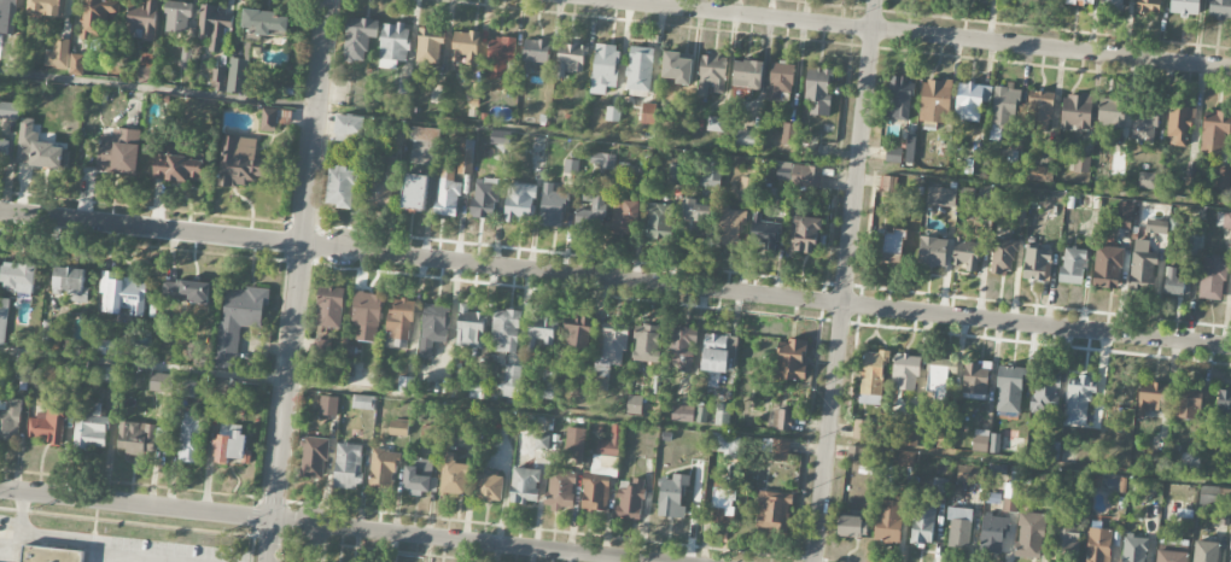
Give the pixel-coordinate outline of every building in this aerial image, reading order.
[(1,21),(1,35),(15,36),(17,0),(0,0),(0,21),(1,21)] [(66,0),(28,0),(27,14),(65,16),(66,0)] [(105,41),(106,15),(119,16),(119,0),(83,0),(81,40),(105,41)] [(157,2),(131,0),(129,33),(143,34),(142,42),(155,42),(157,2)] [(1102,8),(1122,10),(1123,0),(1103,0),(1102,8)] [(1137,13),(1157,14),(1157,12),(1160,12),(1161,0),(1138,0),(1137,13)] [(1171,13),(1180,14),(1180,17),(1188,18),(1189,14),(1200,16),(1201,0),(1172,0),(1171,13)] [(1208,4),(1210,4),(1209,16),(1218,17),(1217,21),(1224,21),(1224,18),(1230,19),(1230,0),(1208,0),(1208,4)] [(189,34),(190,3),(166,2),(164,33),(189,34)] [(243,27),(253,28),(252,35),(270,36),(270,31),(288,33),(289,15),(244,11),(243,27)] [(379,21),(348,18),(344,61),(366,63),(368,38),(377,39),(379,21)] [(396,69),(396,62),(407,62),(409,25),(382,24),(380,69),(396,69)] [(417,63),(440,64),(442,30),(418,29),(417,63)] [(506,80),(507,62),(515,63),(516,39),(490,38),(488,79),(506,80)] [(69,40),(54,39),(53,52),(45,52),(44,69),(67,70),(69,40)] [(550,41),(525,40),(523,66),(548,67),(550,41)] [(584,74),(585,44),(559,43),(557,73),(584,74)] [(605,95),(606,86),(616,87),(620,45),(593,43),(589,93),(605,95)] [(653,48),(627,47),(626,90),(652,91),(653,48)] [(191,70),(192,51),(181,50),(180,69),(191,70)] [(660,53),(659,77),(676,78),(676,84),(691,84),(692,55),(660,53)] [(158,55),(141,54),(139,84),(156,85),(158,55)] [(83,76),(85,56),(70,55),(69,75),(83,76)] [(725,92),(726,56),(697,55),(696,97),(708,97),(708,92),(725,92)] [(246,94),(248,60),(229,59),(227,93),(246,94)] [(761,89),(764,63),(732,59),(729,86),(761,89)] [(792,93),(794,64),(770,62),(766,98),(781,100),(782,92),(792,93)] [(810,114),(828,116),(831,69),(805,68),(803,100),(811,100),(810,114)] [(224,92),(225,71),(212,70),(211,92),(224,92)] [(891,76),(887,109),(897,110),(895,119),(909,121),(911,96),(915,96),(916,84),(906,83),(908,77),(891,76)] [(951,81),(928,78),(928,83),(923,83),(920,122),(947,124),(951,81)] [(969,82),(969,84),(959,83),(955,121),(980,123),(984,86),(974,86),(975,82),(969,82)] [(994,86),(990,125),(994,127),(994,130),(1015,133),(1021,90),(1008,89),(1008,88),(994,86)] [(1029,90),(1028,104),(1033,104),(1032,129),(1049,130),(1049,118),(1054,118),(1056,92),(1029,90)] [(1093,94),(1081,93),(1081,95),(1069,94),(1068,99),(1064,98),(1062,124),(1079,125),(1079,130),(1090,131),(1093,94)] [(1127,101),(1101,99),(1098,122),(1109,123),(1109,128),(1124,129),(1127,101)] [(656,103),(639,102),(639,123),(655,123),(656,103)] [(19,120),(20,104),(0,103),(0,119),(19,120)] [(1196,110),(1171,106),(1168,128),(1169,128),(1168,145),(1186,147),(1189,128),(1191,128),(1192,121),(1195,121),(1196,110)] [(604,120),(616,121),(617,107),(605,107),(604,120)] [(260,131),(276,133),(279,110),(263,108),(260,131)] [(1163,111),(1133,109),(1132,139),(1138,139),(1138,142),(1145,142),(1145,140),(1150,141),(1151,139),(1155,139),(1155,128),(1159,129),(1159,119),(1162,119),(1163,111)] [(1230,115),(1225,113),(1225,111),(1215,111),(1215,112),(1204,111),(1201,151),(1220,152),(1221,146),(1225,147),(1226,133),(1230,133),(1230,115)] [(364,117),(336,115),(335,142),(349,142),(350,136),(364,137),(364,117)] [(724,133),(726,119),(707,115),(705,130),(724,133)] [(17,167),(66,169),(67,145),(33,144),(34,120),(20,119),(17,167)] [(795,145),(797,124),(782,122),(780,143),(795,145)] [(139,130),(113,129),(112,137),(99,136),(98,174),(137,175),(139,130)] [(736,146),(755,146),(755,131),(736,130),(736,146)] [(257,140),(223,137),(219,186),(246,188),(247,178),(271,180),(273,161),(255,159),(257,140)] [(9,140),(0,140),(0,162),(8,162),(9,140)] [(472,175),(474,140),(459,140),(458,175),(472,175)] [(903,148),(887,147),(886,162),(902,163),(903,148)] [(614,169),(615,153),(590,153),(590,168),(614,169)] [(203,183),(204,156),(156,154),(155,181),(203,183)] [(1091,158),(1076,155),(1073,170),(1088,174),(1091,158)] [(395,158),(369,157),(368,207),(393,208),(395,158)] [(562,173),(578,174),(579,160),(564,158),(562,173)] [(703,185),(721,186),(722,158),(704,158),(703,185)] [(975,162),(965,160),(964,174),(973,174),(975,162)] [(1123,173),(1124,161),(1113,160),(1112,173),(1123,173)] [(792,187),(820,187),(821,166),(793,165),(792,187)] [(1055,169),(1027,165),(1026,180),(1054,182),(1055,169)] [(1219,166),(1219,185),(1230,185),(1230,170),(1230,166),(1219,166)] [(353,209),(358,171),(330,168),(326,206),(353,209)] [(461,184),(454,182),(456,170),(440,168),(433,214),(456,218),(461,184)] [(1140,172),(1138,188),(1160,191),(1162,175),(1140,172)] [(402,209),(424,212),(429,177),(406,174),(402,209)] [(902,178),(881,176),(879,192),(899,194),(902,178)] [(554,183),(542,183),(540,226),(562,227),(563,206),(568,207),(569,193),(554,192),(554,183)] [(473,218),(496,220),(498,185),(475,184),(473,218)] [(534,185),(508,184),(506,222),(532,223),(534,185)] [(980,199),(991,199),(991,186),(980,186),(980,199)] [(928,187),(927,204),(955,206),(957,189),(928,187)] [(573,209),(572,231),(604,232),(606,189),(582,188),(582,201),(590,201),(590,210),(573,209)] [(1095,197),(1080,194),(1079,206),(1092,209),(1095,197)] [(709,205),(697,204),(697,199),(685,198),(684,241),(708,242),(709,205)] [(636,236),(640,202),(613,199),(608,232),(636,236)] [(676,205),(647,204),(646,238),(675,239),(676,205)] [(1134,206),(1120,204),(1116,229),(1131,230),(1134,206)] [(1062,210),(1046,209),(1045,230),(1060,232),(1062,210)] [(742,245),(743,210),(721,210),(720,244),(742,245)] [(1230,228),(1230,212),(1224,211),(1223,228),(1230,228)] [(761,221),(762,214),(749,212),(746,240),(766,242),(765,250),(776,251),(779,223),(761,221)] [(791,250),(816,254),(821,219),(797,215),(791,250)] [(1168,222),(1148,219),(1145,232),(1167,234),(1168,222)] [(1203,227),(1189,226),(1188,248),(1201,250),(1203,227)] [(908,230),(894,229),(893,234),(885,233),(885,234),(879,234),(875,263),(902,265),(904,239),(906,240),(908,230)] [(922,236),(918,265),(927,265),(927,269),(937,270),(937,268),(945,269),(947,240),(939,240),(939,239),(922,236)] [(956,238),(953,265),(958,267),(959,262),(968,263),(967,271),(976,273),(978,262),(980,263),(982,240),(956,238)] [(1028,238),(1023,279),(1045,281),(1046,260),(1051,262),(1052,251),(1037,250),(1038,239),(1028,238)] [(1019,242),(992,239),(990,253),(993,253),(991,275),(1007,276),(1007,271),(1011,273),(1013,260),(1015,262),(1016,252),(1017,252),(1019,242)] [(1150,241),(1134,240),(1128,289),(1154,293),(1155,279),(1154,279),(1155,265),(1157,267),(1159,254),(1149,253),(1150,241)] [(1073,246),(1073,248),(1066,248),(1063,267),(1061,265),(1058,283),(1081,286),(1085,251),(1075,250),(1077,247),(1073,246)] [(1097,246),(1092,287),(1118,289),(1120,269),(1122,269),(1125,248),(1097,246)] [(1213,256),(1213,258),(1203,258),(1200,298),(1221,300),(1224,281),(1226,281),(1227,271),(1230,271),(1230,258),(1213,256)] [(36,265),(4,262),(1,291),(33,294),(36,265)] [(68,302),(87,303),(88,292),(84,292),(85,269),(55,268),(54,293),(69,294),(68,302)] [(1169,268),(1168,280),(1166,280),(1165,291),(1167,291),(1167,294),(1180,295),(1182,293),(1184,293),(1185,279),(1178,277),(1179,268),(1169,268)] [(145,317),(146,279),(117,278),(118,272),(102,272),(101,314),(121,314),(121,309),(131,309),(130,316),(145,317)] [(211,285),(164,279),(161,300),(208,307),(211,285)] [(345,290),(321,286),(315,326),(339,330),(345,290)] [(237,370),(240,327),(265,329),(268,291),(223,287),(217,369),(237,370)] [(352,341),(378,342),(381,295),(355,293),(352,341)] [(412,300),(395,300),(395,316),(387,316),(386,340),(412,340),(412,300)] [(433,342),(447,344),(451,308),(437,306),(437,305),(425,304),(418,358),(431,359),(433,342)] [(519,311),(494,310),(492,352),(518,353),(519,311)] [(577,324),(566,324),(566,351),(590,352),(591,316),(577,316),(577,324)] [(483,349),(484,323),(458,322),(457,347),(483,349)] [(40,343),(55,344),(56,324),(41,323),(40,343)] [(528,345),(554,346),(555,330),(529,328),(528,345)] [(671,328),(670,364),(679,364),(678,372),(694,373),(696,329),(671,328)] [(593,390),(608,390),(610,365),(622,366),(623,350),(633,351),(632,360),(658,362),(660,334),(602,331),(601,356),(595,356),(593,390)] [(777,380),(804,381),(806,341),(779,340),(777,380)] [(863,350),(861,404),(882,405),(884,362),(889,363),(890,352),(863,350)] [(892,389),(918,390),(919,355),(894,354),(892,389)] [(934,403),(945,404),(948,373),(956,374),(957,367),(944,365),(945,360),(929,358),(926,393),(935,394),(934,403)] [(961,397),(986,400),(990,364),(965,361),(961,397)] [(995,411),(1022,412),(1024,367),(997,365),(995,411)] [(520,367),(505,366),(505,385),(519,386),(520,367)] [(120,383),(120,368),(101,368),(100,383),(120,383)] [(175,374),(151,374),(150,393),(174,394),(175,374)] [(1032,409),(1059,410),(1061,377),(1034,375),(1032,409)] [(1066,426),(1090,427),(1091,377),(1077,377),(1077,381),(1067,381),(1066,426)] [(197,399),(198,379),(180,378),(179,398),(197,399)] [(214,399),(234,402),(236,382),(217,380),(214,399)] [(1145,418),(1145,410),(1164,411),(1165,384),(1138,383),(1136,418),(1145,418)] [(1175,419),(1201,420),(1203,386),(1176,384),(1175,419)] [(1230,423),(1230,391),(1217,390),(1216,422),(1230,423)] [(352,410),(373,411),(374,397),(353,396),(352,410)] [(337,418),(339,399),(321,397),(319,416),(337,418)] [(19,441),(20,401),(0,401),(0,441),(19,441)] [(729,426),(730,404),(715,404),(714,425),(729,426)] [(671,405),(670,421),(693,422),(694,406),(671,405)] [(31,416),(30,442),(63,443),(64,409),(46,409),(45,417),(31,416)] [(792,409),(771,409),(770,429),(791,429),(792,409)] [(202,463),(203,415),(181,414),(180,463),(202,463)] [(108,416),(75,415),(73,448),(107,449),(108,416)] [(868,439),(869,420),(854,419),(853,438),(868,439)] [(154,452),(157,426),(120,422),(117,452),(144,455),(144,451),(154,452)] [(389,436),(407,436),(407,423),(389,422),(389,436)] [(245,426),(221,425),(220,438),(215,438),(213,464),(228,465),(228,460),(246,461),(247,452),(244,452),(245,426)] [(595,440),(595,454),(619,455),(620,425),(611,425),(610,441),(595,440)] [(584,452),(584,429),(565,428),(564,452),(584,452)] [(918,430),(899,429),(899,445),(917,445),(918,430)] [(953,429),(938,429),(937,448),(952,449),(953,429)] [(1000,434),(990,433),(990,430),(973,429),(972,451),(999,452),(1000,434)] [(301,478),(326,479),(328,439),(302,438),(301,478)] [(789,461),(789,440),(767,439),(767,460),(789,461)] [(361,488),(362,445),(336,444),(335,488),(361,488)] [(845,458),(865,461),(867,448),(847,445),(845,458)] [(370,486),(395,487),(396,452),(371,451),(370,486)] [(915,453),(898,451),(896,465),(913,467),(915,453)] [(441,494),(468,495),(469,465),(455,465),(456,454),(443,453),(441,494)] [(618,476),(619,456),(592,455),(591,475),(618,476)] [(421,468),(405,467),(404,493),(431,494),(432,461),(421,460),(421,468)] [(985,483),(986,467),(957,466),(957,482),(985,483)] [(538,504),(540,470),(512,469),(511,503),(538,504)] [(548,474),(546,509),(574,510),(575,475),(548,474)] [(662,476),(659,516),(684,518),(685,507),(681,506),(682,487),(689,487),(690,475),(671,474),(671,477),(662,476)] [(501,502),(505,478),(482,475),(479,499),(501,502)] [(609,479),(582,477),(580,509),(607,511),(609,479)] [(642,519),(644,479),(629,478),(629,488),(618,487),(617,505),(616,505),(615,517),(642,519)] [(735,520),(735,485),(714,485),(713,519),(735,520)] [(1225,501),(1227,488),(1201,485),(1199,503),(1218,505),(1219,500),(1225,501)] [(1003,511),(1017,512),(1018,487),(1004,487),(1003,511)] [(758,530),(789,531),(790,493),(760,492),(758,530)] [(903,500),(876,499),(874,541),(901,542),(903,500)] [(936,502),(914,500),(911,543),(932,545),(936,502)] [(948,545),(971,546),(971,508),(949,508),(948,545)] [(1045,514),(1019,513),(1017,556),(1043,557),(1045,514)] [(979,552),(1003,553),(1004,516),(981,515),(979,552)] [(1071,527),(1071,516),(1055,516),(1054,554),(1079,555),(1079,528),(1071,527)] [(868,517),(839,517),(838,536),(867,537),(868,517)] [(1113,529),(1089,527),(1085,561),(1109,561),(1113,529)] [(1147,537),(1123,536),(1122,561),(1146,561),(1147,537)] [(1187,539),(1157,539),(1157,561),(1187,561),(1187,539)] [(1218,542),(1193,541),(1192,561),(1218,561),(1218,542)] [(83,552),(82,561),(22,561),(24,546),(83,552)]
